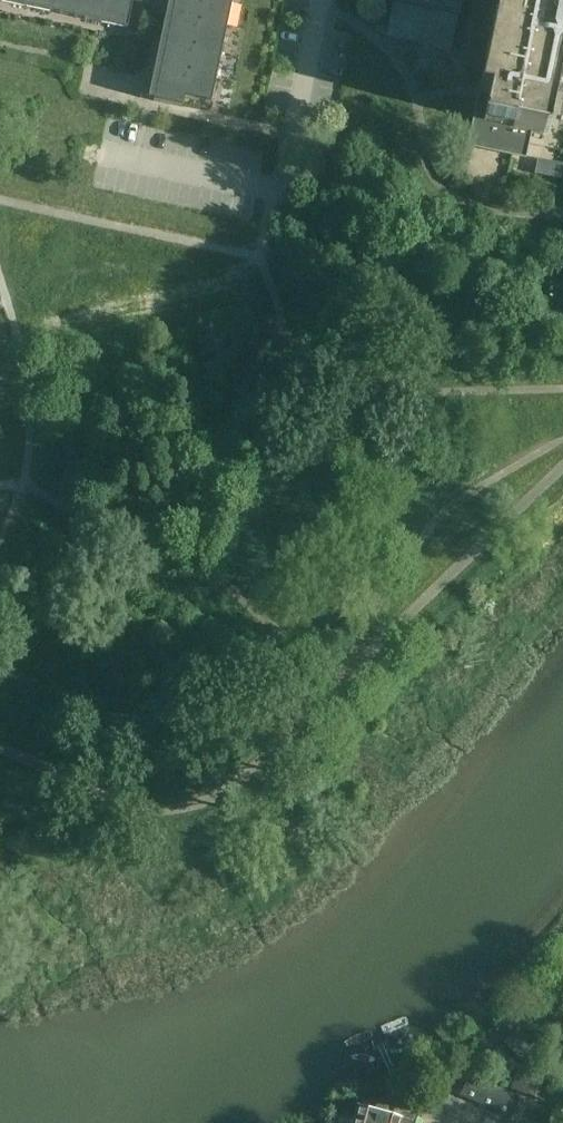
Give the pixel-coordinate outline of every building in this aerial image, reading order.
[(127,28),(133,1),(141,3),(142,0),(0,0),(0,2),(127,28)] [(154,101),(162,103),(182,107),(184,97),(210,104),(232,0),(175,0),(154,101)] [(462,0),(425,0),(423,8),(457,15),(459,16),(462,0)] [(497,23),(484,88),(478,118),(472,145),(522,156),(527,133),(536,135),(542,136),(553,86),(562,88),(562,0),(502,0),(497,23)] [(451,51),(453,41),(458,17),(393,3),(386,37),(451,51)] [(460,1097),(501,1115),(508,1099),(467,1081),(460,1097)] [(415,1117),(376,1107),(375,1112),(358,1107),(354,1122),(415,1122),(417,1117),(415,1117)]
